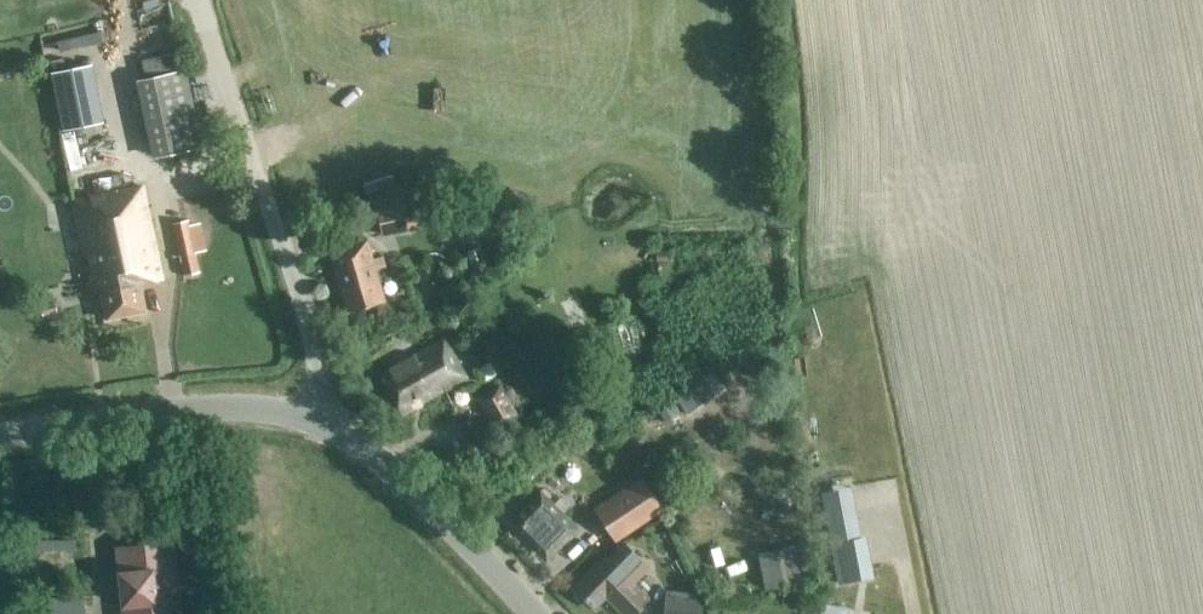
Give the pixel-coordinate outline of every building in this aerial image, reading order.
[(62,133),(101,125),(90,66),(51,74),(62,133)] [(203,147),(186,69),(141,79),(158,157),(203,147)] [(62,149),(68,170),(92,164),(86,143),(62,149)] [(141,186),(72,202),(93,294),(101,293),(108,320),(146,312),(140,284),(162,279),(141,186)] [(378,212),(382,236),(418,228),(412,204),(378,212)] [(187,221),(172,224),(185,276),(200,273),(187,221)] [(368,240),(330,250),(347,312),(385,302),(376,270),(384,268),(381,257),(373,259),(368,240)] [(37,307),(39,316),(54,313),(52,304),(37,307)] [(587,333),(601,382),(625,373),(610,327),(587,333)] [(466,378),(443,340),(379,377),(402,415),(466,378)] [(688,416),(727,390),(716,374),(677,399),(688,416)] [(500,385),(479,400),(496,429),(518,418),(500,385)] [(618,418),(613,411),(602,419),(607,426),(618,418)] [(643,477),(595,510),(615,543),(665,512),(643,477)] [(542,492),(509,523),(545,561),(578,530),(542,492)] [(647,599),(634,585),(650,569),(624,542),(608,558),(606,557),(574,588),(593,608),(606,596),(623,613),(632,613),(647,599)] [(167,545),(127,549),(130,574),(122,574),(125,601),(131,600),(133,613),(174,608),(167,545)] [(703,604),(704,594),(679,591),(678,601),(663,599),(662,613),(702,613),(703,604)] [(44,613),(85,613),(85,599),(49,600),(49,608),(44,608),(44,613)]
